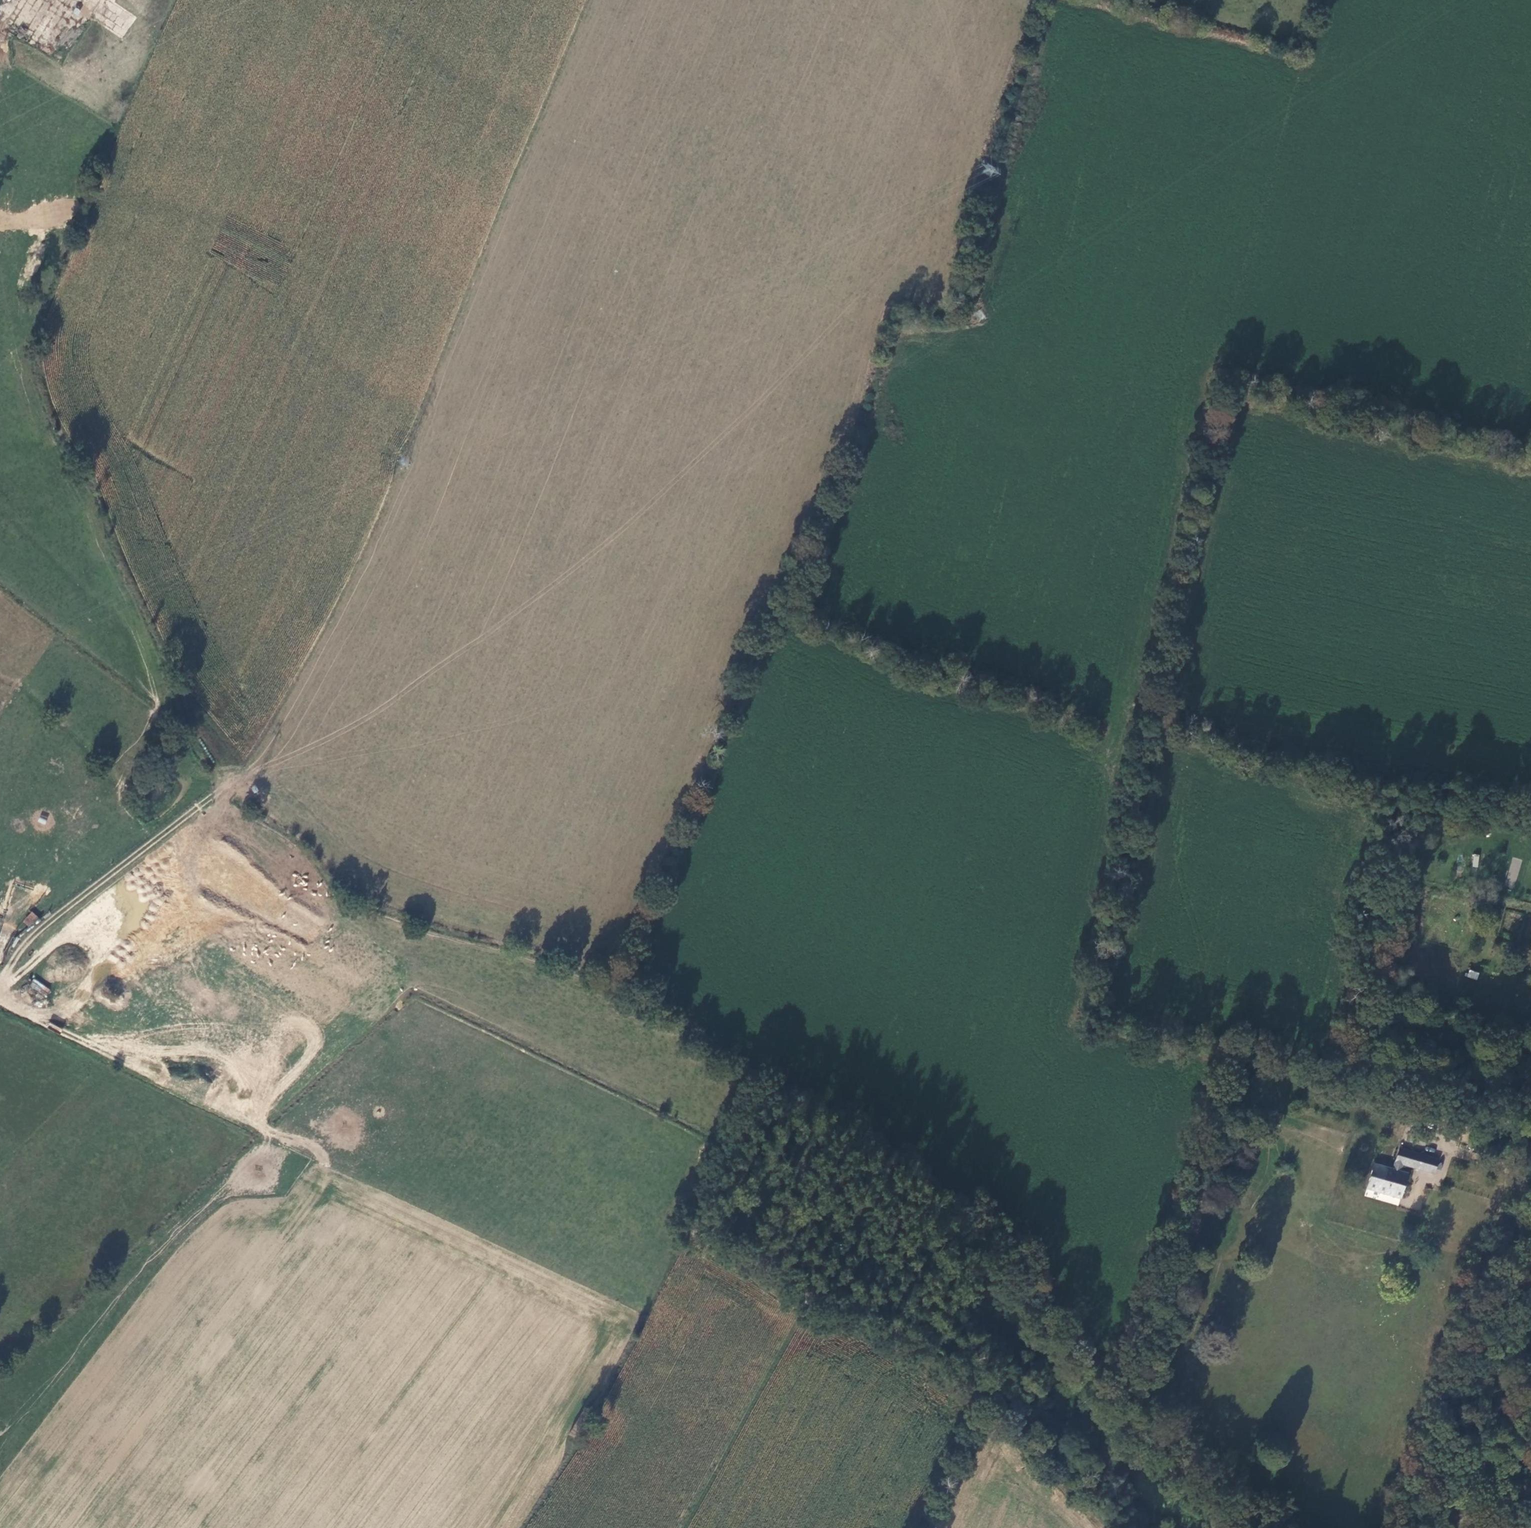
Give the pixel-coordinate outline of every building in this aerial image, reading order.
[(38,823),(45,824),(47,815),(39,814),(38,823)] [(30,928),(39,917),(31,911),(23,922),(30,928)] [(1466,976),(1477,980),(1479,973),(1469,969),(1466,976)] [(33,979),(29,985),(45,994),(49,988),(33,979)] [(1422,1155),(1400,1148),(1396,1162),(1403,1164),(1417,1169),(1422,1155)] [(1439,1160),(1422,1155),(1417,1169),(1435,1174),(1439,1160)] [(1403,1164),(1396,1162),(1394,1169),(1400,1171),(1403,1164)] [(1375,1164),(1367,1188),(1401,1198),(1408,1174),(1400,1171),(1394,1169),(1375,1164)]
